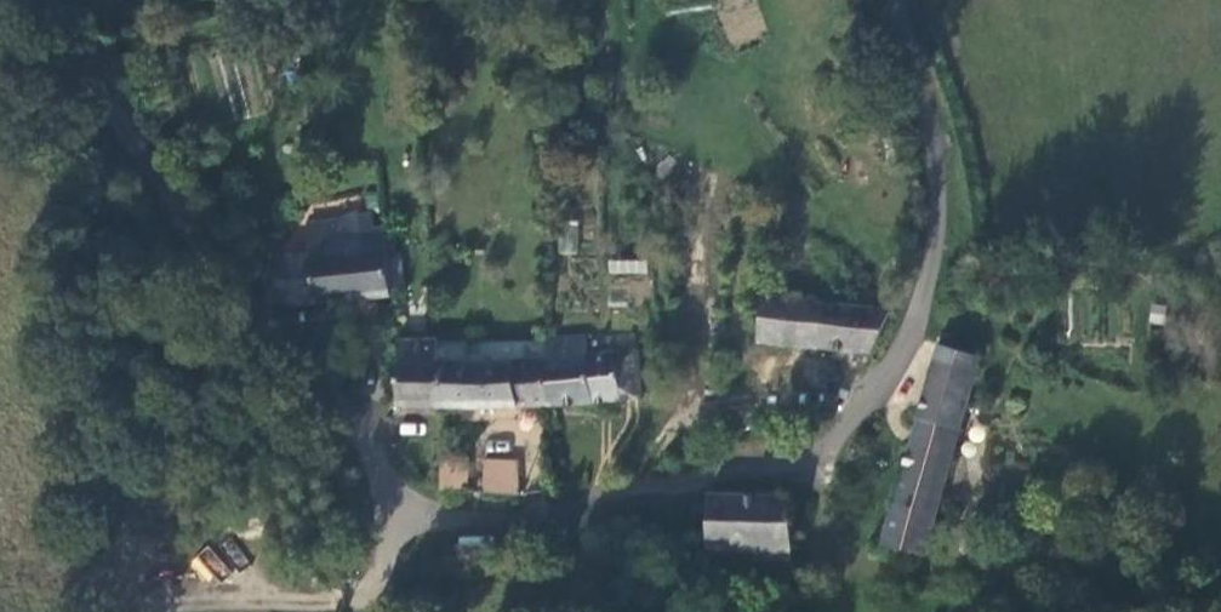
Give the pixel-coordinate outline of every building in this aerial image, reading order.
[(393,294),(386,227),(373,229),(372,213),(340,220),(308,223),(311,254),(277,256),(280,305),(393,294)] [(646,260),(608,259),(607,274),(646,275),(646,260)] [(872,350),(898,295),(856,289),(849,307),(765,295),(760,340),(872,350)] [(615,397),(615,355),(616,355),(616,352),(615,352),(613,352),(588,355),(585,336),(548,340),(548,359),(546,359),(550,405),(551,405),(612,402),(615,401),(616,401),(616,396),(615,397)] [(441,406),(438,341),(439,339),(400,338),(398,405),(441,406)] [(550,405),(546,359),(548,359),(548,340),(544,339),(438,341),(441,406),(518,407),(550,405)] [(926,551),(979,356),(940,346),(883,545),(926,551)] [(643,394),(639,353),(616,355),(615,355),(615,397),(616,396),(643,394)] [(468,491),(470,456),(441,455),(440,490),(468,491)] [(520,494),(519,461),(485,460),(484,493),(520,494)] [(796,550),(792,497),(710,495),(710,537),(709,548),(796,550)] [(218,544),(231,571),(247,563),(234,537),(218,544)] [(206,546),(193,560),(217,581),(229,568),(206,546)] [(793,583),(796,550),(709,548),(709,581),(793,583)]
